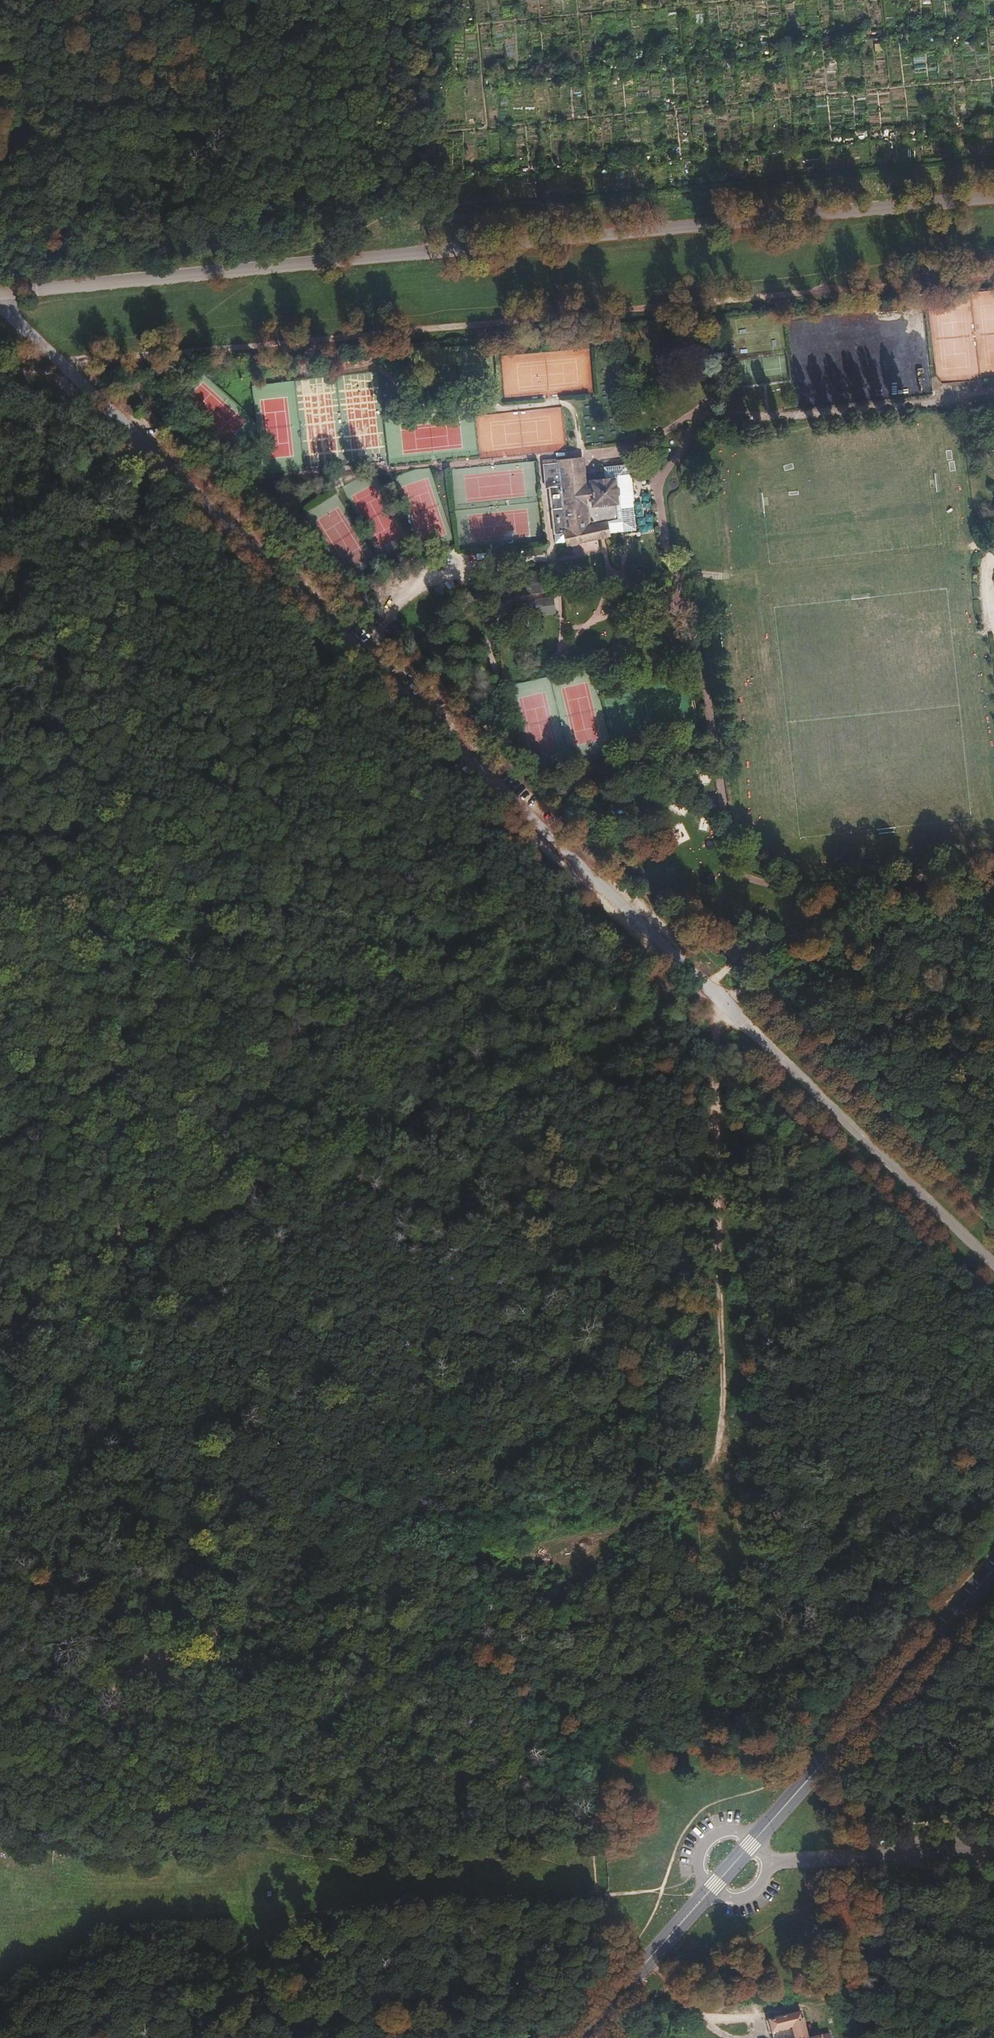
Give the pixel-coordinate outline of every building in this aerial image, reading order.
[(635,530),(629,462),(599,465),(601,479),(584,480),(582,459),(545,463),(552,536),(558,536),(560,546),(609,536),(610,532),(635,530)] [(517,595),(542,592),(540,575),(512,579),(514,595),(517,595)] [(554,613),(551,595),(523,600),(520,600),(518,600),(521,618),(554,613)] [(801,2014),(769,2022),(772,2034),(792,2030),(794,2037),(807,2037),(801,2014)]
